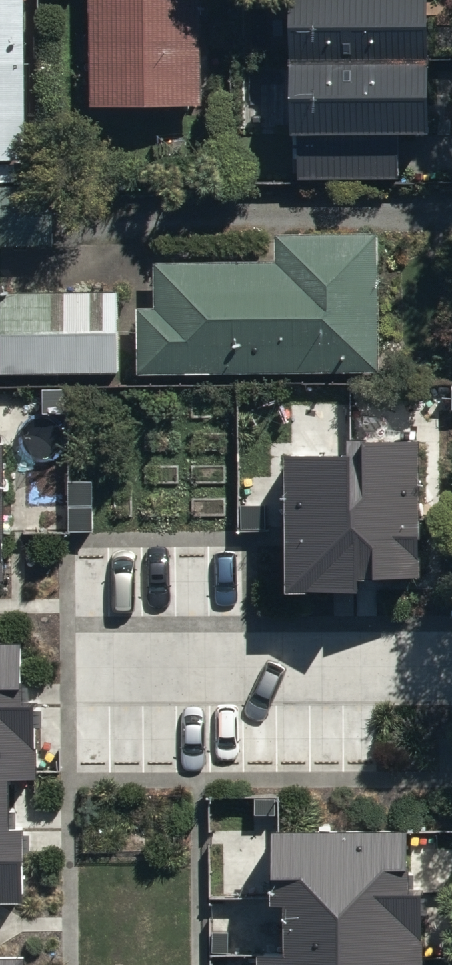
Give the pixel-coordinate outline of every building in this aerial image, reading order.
[(23,153),(21,0),(0,0),(0,154),(23,153)] [(85,99),(200,98),(199,0),(84,0),(85,99)] [(287,135),(293,135),(293,180),(401,179),(400,133),(429,133),(427,0),(285,0),(287,135)] [(155,256),(155,301),(133,301),(133,371),(381,371),(381,231),(276,231),(276,256),(155,256)] [(0,287),(0,372),(116,370),(114,285),(0,287)] [(347,457),(284,457),(285,596),(357,596),(357,581),(420,581),(419,443),(347,444),(347,457)] [(18,643),(0,643),(0,904),(24,904),(24,830),(8,830),(8,777),(37,777),(36,702),(19,702),(18,643)] [(406,832),(266,833),(266,906),(283,905),(284,957),(259,957),(259,964),(424,964),(424,891),(406,891),(406,832)]
